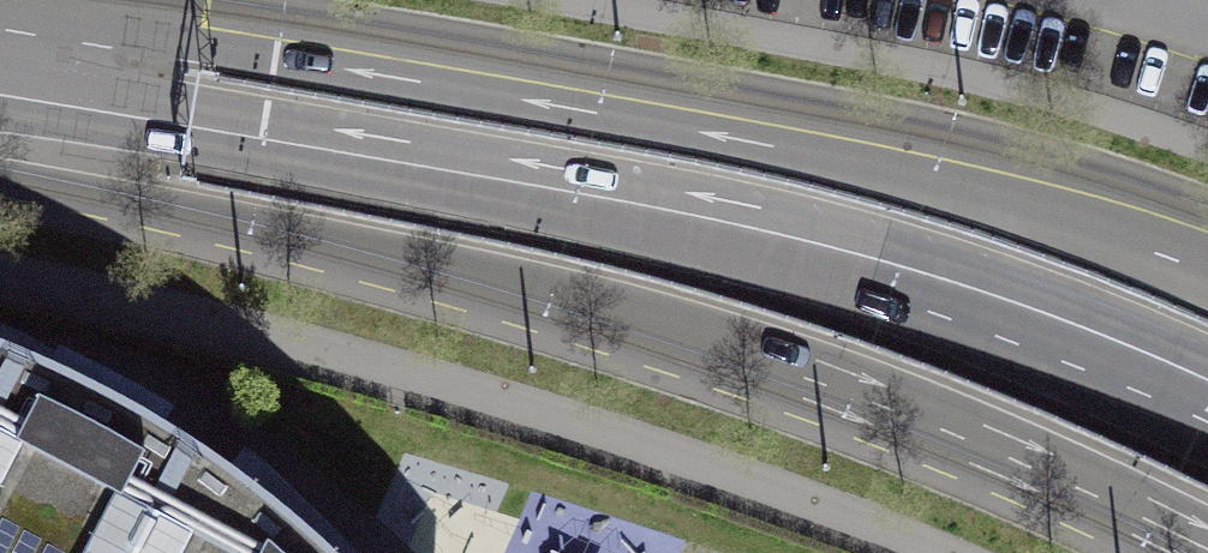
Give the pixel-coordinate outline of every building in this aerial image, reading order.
[(312,527),(271,491),(236,464),(189,432),(137,399),(90,375),(21,343),(0,335),(0,552),(338,552),(312,527)]
